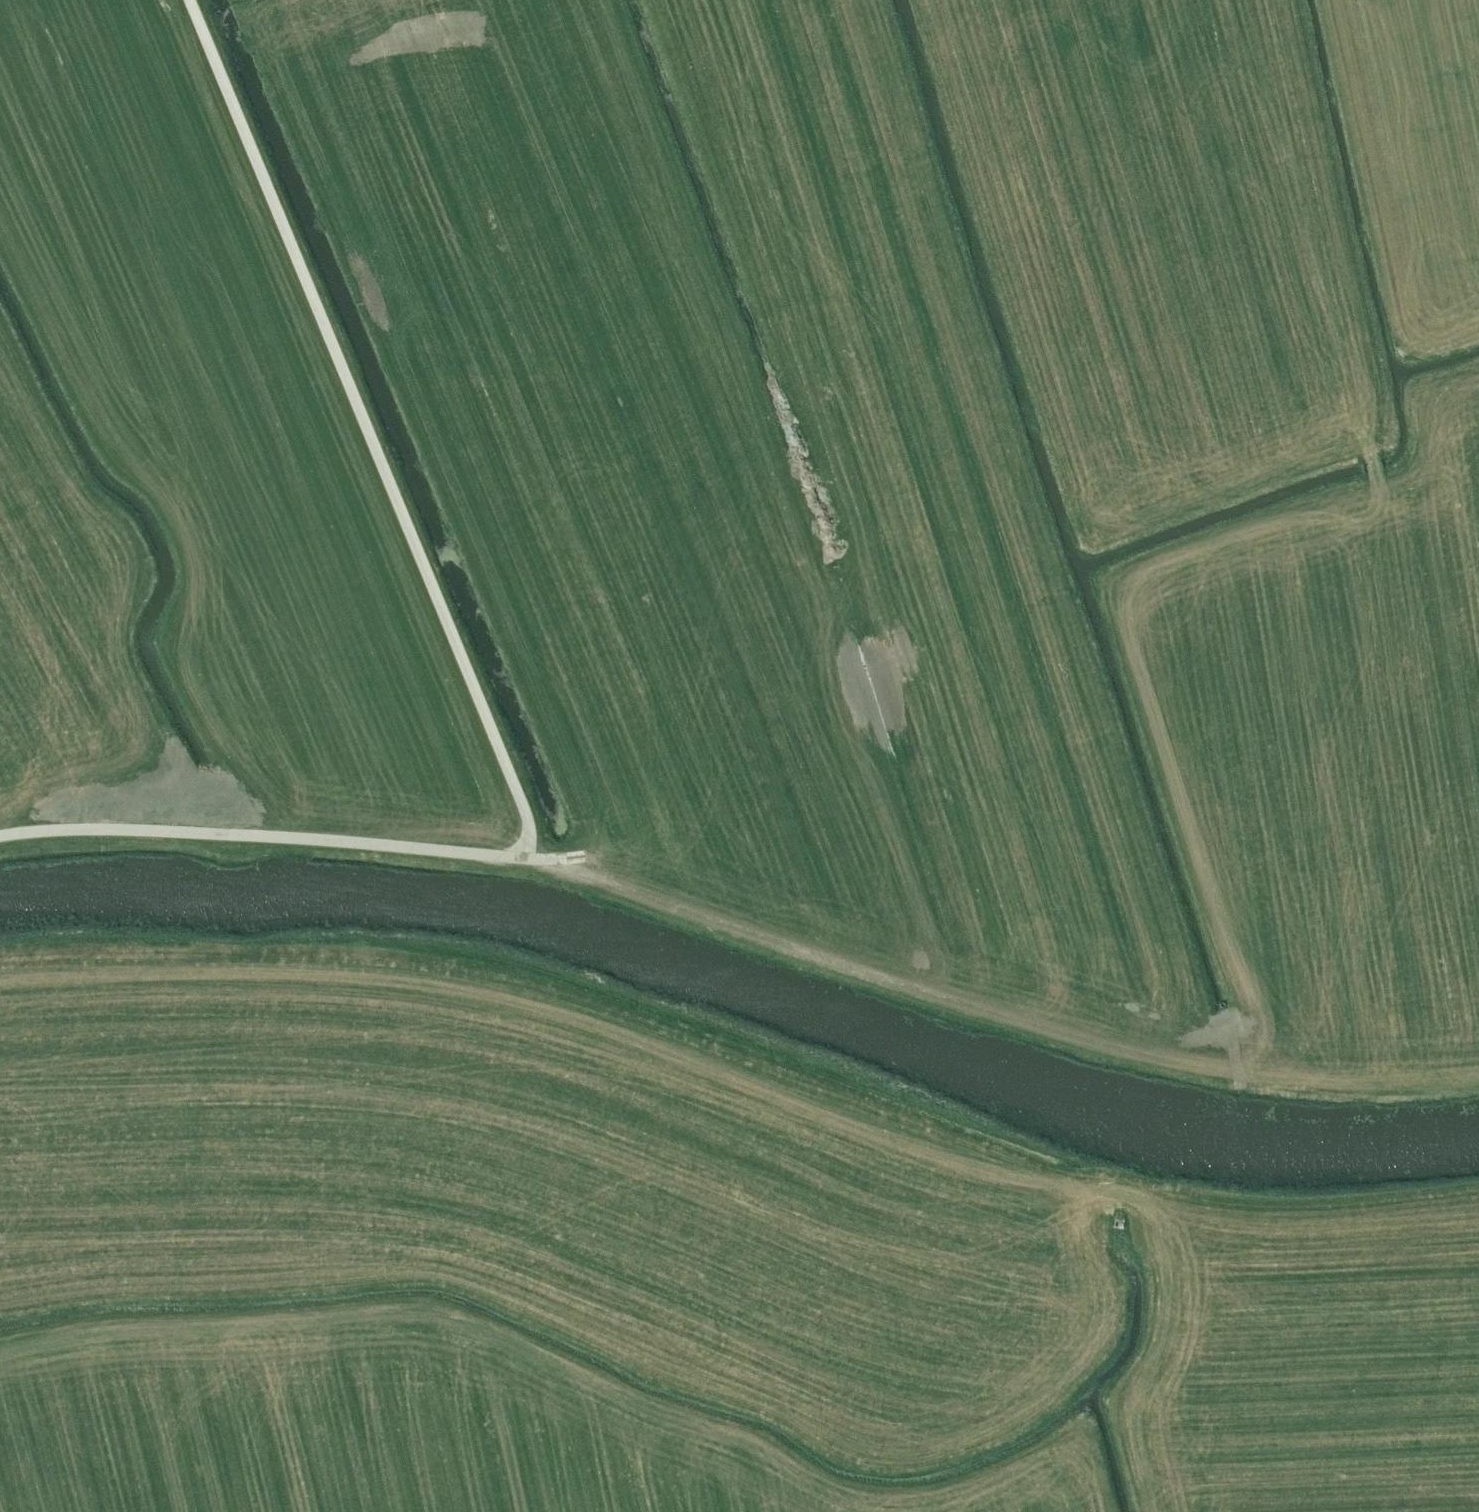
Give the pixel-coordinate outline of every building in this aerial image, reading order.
[(1128,1211),(1116,1209),(1114,1227),(1124,1228),(1128,1211)]
